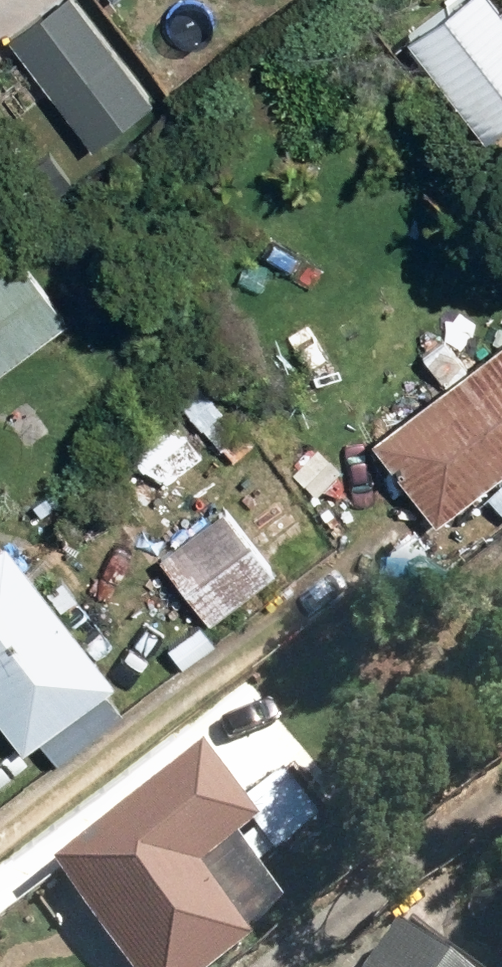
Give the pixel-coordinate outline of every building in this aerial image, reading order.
[(19,123),(54,95),(58,100),(118,53),(76,0),(61,0),(11,40),(38,73),(2,100),(19,123)] [(482,135),(501,121),(501,7),(500,8),(494,0),(458,0),(409,36),(482,135)] [(67,320),(15,251),(0,262),(0,371),(67,320)] [(436,523),(501,473),(501,341),(465,369),(442,339),(421,353),(446,384),(372,441),(436,523)] [(184,405),(202,428),(222,410),(205,388),(184,405)] [(146,472),(167,483),(202,454),(166,409),(123,444),(146,472)] [(222,447),(233,461),(252,446),(241,433),(222,447)] [(160,557),(210,623),(275,572),(224,508),(160,557)] [(22,750),(114,681),(87,646),(107,633),(87,597),(62,613),(59,610),(75,597),(61,579),(45,591),(5,538),(0,542),(0,720),(22,750)] [(218,780),(234,801),(266,778),(250,757),(218,780)] [(115,966),(211,966),(280,916),(227,847),(246,834),(264,859),(309,826),(273,779),(232,811),(192,759),(43,872),(115,966)] [(403,947),(431,921),(410,899),(372,934),(393,953),(383,966),(429,966),(403,947)]
